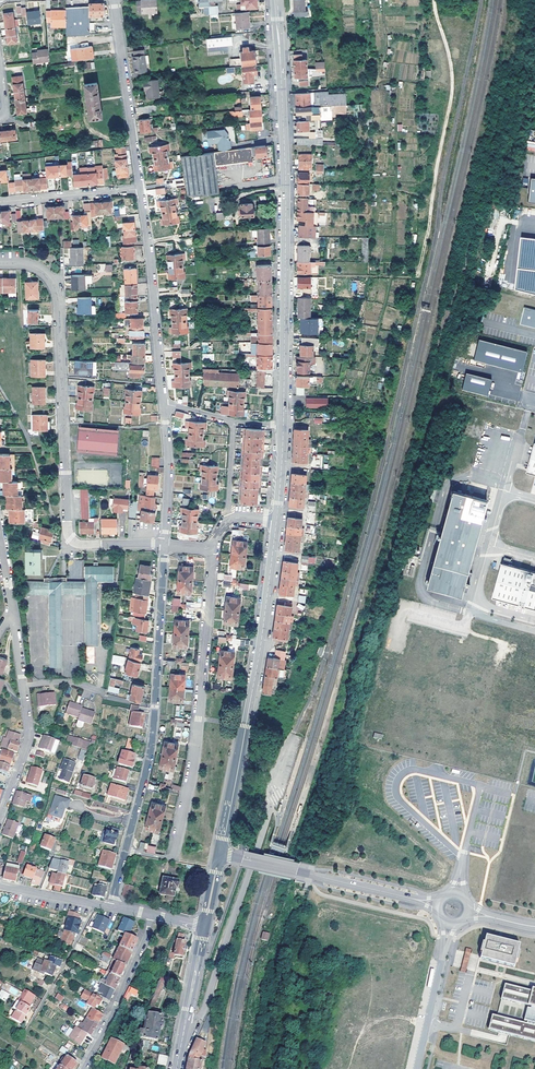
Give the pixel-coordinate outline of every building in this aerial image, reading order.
[(140,13),(159,10),(157,0),(142,0),(142,1),(139,1),(140,13)] [(242,9),(255,9),(255,7),(258,7),(258,0),(242,0),(242,3),(241,3),(242,9)] [(295,11),(301,11),(301,15),(309,14),(309,10),(306,10),(305,0),(294,0),(295,11)] [(90,6),(90,15),(105,15),(105,3),(90,3),(90,6)] [(210,5),(211,16),(219,15),(218,5),(213,5),(210,5)] [(69,35),(71,35),(90,34),(90,22),(90,15),(90,6),(67,7),(68,21),(67,21),(67,24),(67,26),(67,35),(69,35)] [(66,9),(64,9),(51,10),(51,11),(47,11),(48,22),(52,21),(52,27),(58,27),(58,24),(67,24),(67,21),(66,9)] [(27,17),(28,24),(42,22),(40,10),(27,12),(27,15),(27,17)] [(5,20),(14,19),(13,12),(4,13),(5,18),(5,20)] [(249,12),(236,13),(237,27),(250,27),(250,22),(248,22),(248,17),(250,16),(249,12)] [(6,25),(6,28),(15,27),(14,19),(5,20),(6,25)] [(7,32),(7,35),(16,34),(15,27),(6,28),(7,32)] [(16,34),(7,35),(8,41),(8,43),(17,42),(16,34)] [(226,44),(225,36),(209,38),(210,46),(226,44)] [(233,36),(225,36),(226,44),(234,44),(233,36)] [(94,56),(93,45),(71,49),(73,60),(94,56)] [(244,66),(257,64),(256,50),(252,50),(252,46),(244,47),(244,49),(241,49),(241,55),(231,56),(232,66),(236,66),(244,66)] [(135,72),(144,71),(147,71),(144,49),(135,51),(135,55),(133,56),(135,72)] [(33,60),(34,62),(51,60),(50,53),(49,50),(39,51),(32,52),(33,60)] [(294,55),(295,68),(307,68),(306,54),(294,55)] [(257,73),(257,64),(244,66),(245,81),(254,81),(254,73),(257,73)] [(307,68),(295,68),(296,77),(308,76),(307,68)] [(18,111),(18,114),(27,112),(26,105),(25,97),(24,90),(22,76),(13,78),(14,85),(15,91),(15,95),(16,99),(16,103),(17,106),(18,111)] [(161,80),(146,82),(147,88),(149,87),(149,91),(150,99),(162,98),(161,80)] [(85,84),(90,119),(103,117),(98,82),(85,84)] [(291,107),(293,107),(297,107),(311,106),(320,106),(331,105),(343,104),(347,104),(347,94),(329,95),(329,93),(315,93),(315,92),(293,93),(291,93),(291,98),(291,102),(291,104),(291,107)] [(252,109),(262,108),(260,96),(251,97),(252,109)] [(321,120),(330,120),(332,119),(332,111),(331,105),(320,106),(320,113),(321,120)] [(262,108),(252,109),(250,109),(251,121),(252,123),(262,122),(263,122),(262,108)] [(151,132),(149,118),(140,120),(141,132),(151,132)] [(310,131),(310,121),(297,121),(298,131),(309,132),(309,135),(315,135),(315,138),(315,139),(317,139),(316,136),(316,131),(314,131),(314,129),(312,129),(312,131),(310,131)] [(262,122),(252,123),(247,124),(248,130),(262,129),(262,130),(264,129),(264,125),(262,125),(262,122)] [(1,140),(9,140),(17,139),(15,129),(12,130),(8,130),(4,131),(0,131),(0,141),(1,140)] [(220,151),(232,150),(231,141),(229,142),(229,138),(227,138),(226,135),(225,135),(225,130),(208,132),(210,144),(219,143),(220,151)] [(166,145),(159,146),(161,157),(168,156),(167,151),(170,150),(169,144),(166,145)] [(266,145),(232,150),(220,151),(181,156),(184,182),(187,197),(220,193),(216,167),(254,162),(252,151),(256,151),(257,157),(267,156),(266,145)] [(117,167),(128,166),(126,146),(118,148),(119,159),(116,160),(117,167)] [(161,157),(159,146),(152,147),(150,147),(150,153),(153,153),(154,158),(161,157)] [(299,154),(300,170),(304,170),(312,170),(312,154),(299,154)] [(168,156),(161,157),(163,169),(173,168),(172,161),(169,162),(168,156)] [(163,169),(161,157),(154,158),(155,164),(153,164),(154,170),(156,170),(163,169)] [(60,176),(73,174),(71,160),(67,161),(68,163),(59,165),(60,176)] [(60,176),(59,165),(45,166),(46,177),(60,176)] [(87,168),(88,173),(88,184),(104,183),(104,181),(104,180),(103,170),(102,166),(93,167),(93,168),(87,168)] [(129,176),(128,166),(117,167),(118,178),(129,176)] [(80,185),(88,184),(88,173),(87,168),(79,169),(80,174),(73,174),(74,184),(79,184),(80,185)] [(0,171),(0,180),(0,181),(9,181),(8,177),(7,177),(6,170),(0,171)] [(299,184),(309,184),(310,173),(298,172),(299,178),(298,178),(298,184),(299,184)] [(32,189),(47,188),(46,177),(31,179),(32,189)] [(32,189),(31,179),(24,179),(24,186),(22,186),(22,190),(32,189)] [(309,194),(309,184),(299,184),(298,194),(309,194)] [(308,199),(298,198),(297,213),(314,213),(314,207),(307,207),(308,199)] [(167,200),(169,212),(176,211),(175,205),(178,205),(177,199),(174,199),(167,200)] [(162,213),(169,212),(167,200),(160,201),(162,213)] [(102,202),(103,212),(111,212),(111,208),(113,208),(113,206),(112,201),(102,202)] [(102,202),(90,203),(91,211),(91,214),(92,216),(95,216),(95,213),(103,212),(102,202)] [(74,220),(74,227),(82,226),(87,226),(87,219),(89,219),(88,214),(91,214),(91,211),(90,203),(84,204),(85,215),(80,215),(71,216),(72,220),(74,220)] [(242,215),(242,216),(254,216),(254,214),(255,213),(255,210),(253,209),(253,208),(252,208),(252,203),(241,204),(241,210),(242,215)] [(64,219),(69,218),(69,211),(65,211),(65,205),(45,207),(46,216),(47,216),(48,218),(63,216),(64,216),(64,219)] [(2,223),(2,225),(9,225),(9,222),(10,222),(9,215),(11,215),(11,211),(1,212),(0,212),(0,223),(2,223)] [(169,212),(171,223),(178,222),(176,211),(169,212)] [(171,223),(169,212),(162,213),(163,219),(161,219),(162,225),(165,224),(171,223)] [(314,213),(297,213),(297,217),(299,217),(299,221),(305,221),(305,226),(313,226),(314,213)] [(31,231),(43,230),(43,227),(43,221),(43,219),(29,220),(31,231)] [(31,231),(29,220),(17,221),(18,232),(31,231)] [(124,223),(124,230),(135,229),(134,221),(130,221),(130,223),(124,223)] [(305,226),(304,230),(301,230),(301,232),(300,232),(300,236),(316,237),(316,226),(313,226),(305,226)] [(270,228),(258,229),(259,245),(270,244),(269,233),(270,233),(270,228)] [(135,229),(124,230),(125,236),(126,241),(124,241),(124,246),(132,246),(132,242),(136,242),(135,229)] [(258,247),(259,255),(271,254),(271,250),(270,245),(258,247)] [(76,246),(72,246),(71,246),(71,259),(82,259),(83,246),(76,246)] [(124,246),(121,246),(122,260),(134,260),(133,246),(132,246),(124,246)] [(298,246),(298,261),(310,261),(310,246),(298,246)] [(169,267),(176,267),(175,255),(168,255),(167,256),(167,262),(169,261),(169,267)] [(175,255),(176,267),(183,266),(182,261),(185,261),(185,255),(182,255),(175,255)] [(310,261),(298,261),(298,272),(310,273),(310,265),(315,265),(315,261),(310,261)] [(265,280),(271,280),(271,272),(271,265),(257,266),(258,282),(258,283),(264,283),(265,280)] [(176,267),(177,279),(184,278),(183,266),(176,267)] [(170,279),(177,279),(176,267),(169,267),(169,273),(168,273),(168,279),(170,279)] [(126,285),(137,284),(136,268),(125,269),(126,285)] [(85,276),(73,276),(73,290),(85,289),(85,276)] [(310,277),(298,277),(299,287),(310,287),(310,277)] [(10,297),(17,298),(17,279),(3,279),(3,293),(10,293),(10,297)] [(271,288),(271,280),(265,280),(264,283),(258,283),(258,294),(272,294),(271,288)] [(27,283),(27,300),(38,299),(38,282),(27,283)] [(138,296),(137,284),(126,285),(126,297),(131,297),(138,296)] [(258,295),(251,295),(251,299),(258,299),(258,306),(258,308),(272,308),(272,302),(272,294),(258,294),(258,295)] [(138,313),(138,296),(131,297),(131,301),(126,301),(126,313),(138,313)] [(91,298),(78,298),(79,307),(79,314),(92,314),(96,314),(96,307),(95,305),(92,306),(91,298)] [(299,298),(298,317),(301,317),(310,317),(310,298),(299,298)] [(525,307),(521,325),(534,328),(534,309),(525,307)] [(272,320),(272,308),(258,308),(251,308),(245,308),(245,310),(258,311),(259,333),(272,333),(272,320)] [(172,322),(179,322),(179,309),(172,310),(170,310),(170,316),(172,316),(172,322)] [(179,322),(187,321),(186,309),(179,309),(179,322)] [(39,315),(39,310),(28,310),(28,318),(29,323),(38,323),(37,317),(38,316),(39,315)] [(310,317),(301,317),(301,333),(323,333),(323,318),(310,317)] [(131,326),(143,326),(143,318),(131,318),(131,319),(131,326)] [(187,333),(187,321),(179,322),(180,333),(187,333)] [(173,333),(180,333),(179,322),(172,322),(173,327),(170,327),(170,333),(173,333)] [(144,338),(143,326),(131,326),(130,327),(130,338),(144,338)] [(272,339),(272,333),(259,333),(259,337),(252,337),(252,343),(258,343),(272,343),(272,339)] [(31,334),(31,349),(44,349),(44,335),(31,334)] [(527,352),(479,340),(474,360),(522,373),(527,352)] [(133,355),(144,355),(145,344),(133,343),(133,355)] [(272,343),(258,343),(258,354),(273,355),(273,350),(272,343)] [(301,345),(301,354),(308,354),(307,356),(309,356),(309,354),(313,355),(313,345),(302,345),(301,345)] [(273,355),(258,354),(258,367),(272,368),(272,363),(272,359),(273,355)] [(152,361),(152,355),(144,355),(133,355),(129,355),(129,358),(132,358),(132,362),(144,363),(145,360),(152,361)] [(310,357),(297,357),(297,366),(298,367),(298,372),(310,372),(310,363),(315,363),(315,357),(310,357)] [(32,361),(32,377),(45,377),(45,361),(32,361)] [(97,361),(76,361),(76,373),(87,374),(87,373),(93,373),(96,373),(96,368),(97,361)] [(116,362),(115,366),(115,369),(125,370),(125,367),(130,367),(130,377),(139,377),(139,372),(144,372),(144,365),(130,365),(130,362),(121,362),(116,362)] [(175,376),(182,375),(182,363),(175,364),(173,364),(173,370),(175,370),(175,376)] [(182,363),(182,375),(189,375),(189,369),(192,369),(191,363),(189,363),(182,363)] [(266,374),(267,370),(251,369),(251,374),(239,374),(240,369),(203,369),(203,374),(204,386),(239,387),(265,388),(265,374),(266,374)] [(466,374),(462,390),(488,396),(492,380),(466,374)] [(176,387),(183,387),(182,375),(175,376),(175,381),(173,381),(173,387),(176,387)] [(297,376),(297,396),(304,396),(304,386),(309,386),(309,382),(322,381),(322,376),(297,376)] [(79,398),(85,398),(87,387),(78,386),(77,392),(79,392),(79,398)] [(33,389),(33,404),(45,404),(45,389),(33,389)] [(125,413),(132,413),(139,414),(140,402),(141,391),(134,390),(127,389),(126,401),(125,413)] [(230,403),(238,404),(238,392),(231,391),(228,391),(228,397),(230,397),(230,403)] [(84,410),(85,398),(79,398),(78,403),(77,403),(76,409),(84,410)] [(92,398),(85,398),(84,410),(92,410),(92,398)] [(307,399),(307,407),(328,408),(328,399),(307,399)] [(237,415),(238,404),(230,403),(229,407),(223,407),(223,414),(237,415)] [(34,416),(33,430),(46,431),(46,416),(34,416)] [(185,445),(188,445),(195,446),(202,446),(205,446),(205,441),(202,440),(203,429),(206,430),(207,424),(204,423),(196,423),(187,422),(186,428),(189,428),(189,439),(186,439),(185,445)] [(294,457),(293,464),(300,464),(307,464),(307,458),(308,453),(308,452),(311,452),(311,449),(311,447),(311,441),(311,439),(308,439),(308,433),(309,427),(302,426),(295,426),(295,432),(295,438),(294,441),(294,445),(294,448),(294,452),(294,457)] [(80,429),(79,450),(116,451),(116,431),(80,429)] [(243,442),(245,443),(247,443),(253,444),(254,436),(246,436),(243,435),(243,436),(243,442)] [(261,437),(254,436),(253,444),(260,445),(261,444),(264,444),(264,439),(265,437),(264,436),(261,436),(261,437)] [(245,450),(252,451),(253,444),(247,443),(245,443),(243,442),(243,443),(242,449),(245,449),(245,450)] [(242,450),(242,456),(244,456),(244,457),(252,458),(252,451),(245,450),(245,449),(242,449),(242,450)] [(260,451),(252,451),(252,458),(260,459),(260,458),(263,458),(263,459),(264,452),(263,451),(260,451)] [(312,454),(312,467),(321,468),(321,454),(312,454)] [(9,455),(0,455),(0,468),(9,468),(9,455)] [(244,465),(252,465),(252,458),(244,457),(244,456),(242,456),(242,457),(241,464),(244,464),(244,465)] [(157,472),(164,472),(164,468),(159,468),(160,458),(152,457),(151,467),(158,468),(157,472)] [(260,459),(252,458),(252,465),(259,466),(259,465),(262,466),(263,459),(263,458),(260,458),(260,459)] [(241,465),(241,471),(243,471),(244,472),(251,472),(252,465),(244,465),(244,464),(241,464),(241,465)] [(203,472),(201,489),(208,490),(215,490),(218,490),(218,484),(216,484),(217,467),(210,466),(203,466),(200,466),(200,472),(203,472)] [(0,468),(0,482),(3,482),(10,482),(11,468),(9,468),(0,468)] [(107,483),(107,470),(92,470),(92,483),(107,483)] [(290,502),(289,508),(296,509),(303,510),(304,504),(304,498),(305,497),(307,498),(308,494),(308,492),(308,487),(309,484),(306,484),(306,478),(307,472),(300,471),(293,470),(292,476),(292,482),(291,486),(291,489),(291,493),(290,497),(290,502)] [(251,480),(251,472),(244,472),(243,471),(241,471),(241,478),(251,480)] [(148,475),(147,494),(153,495),(154,488),(157,489),(158,476),(148,475)] [(240,479),(240,486),(240,485),(242,486),(250,487),(251,480),(241,478),(240,479)] [(261,487),(262,480),(261,480),(259,479),(258,480),(251,480),(250,487),(258,487),(261,487)] [(17,495),(17,482),(10,482),(3,482),(3,495),(5,495),(17,495)] [(487,500),(453,491),(428,582),(441,585),(440,587),(461,595),(462,591),(467,592),(469,584),(464,582),(487,500)] [(239,493),(239,502),(249,502),(249,494),(242,494),(242,493),(239,492),(239,493)] [(249,494),(249,502),(260,503),(260,495),(260,494),(258,494),(257,495),(249,494)] [(17,495),(5,495),(5,509),(9,509),(24,508),(24,495),(17,495)] [(142,510),(140,519),(154,521),(156,504),(154,504),(155,498),(142,495),(141,495),(140,501),(144,502),(143,509),(140,509),(140,510),(142,510)] [(114,511),(128,512),(129,500),(113,499),(113,507),(115,507),(114,511)] [(28,522),(27,520),(27,508),(24,508),(9,509),(9,523),(28,522)] [(179,532),(182,532),(188,532),(196,533),(197,521),(198,510),(190,509),(184,509),(181,508),(180,514),(183,515),(182,520),(182,526),(180,526),(179,532)] [(285,546),(285,552),(291,552),(298,554),(299,547),(300,542),(302,542),(303,538),(303,537),(304,531),(304,529),(301,529),(301,527),(302,523),(302,516),(296,515),(289,514),(288,521),(288,526),(287,529),(287,533),(286,537),(286,540),(285,546)] [(102,520),(102,533),(116,533),(116,520),(102,520)] [(94,533),(94,525),(94,522),(81,522),(80,527),(80,533),(94,533)] [(307,525),(306,532),(314,534),(315,526),(307,525)] [(42,527),(39,538),(51,540),(53,530),(42,527)] [(38,543),(50,546),(51,540),(39,538),(38,543)] [(232,555),(231,567),(238,568),(244,569),(246,556),(247,542),(241,541),(234,541),(232,555)] [(25,549),(23,572),(38,573),(40,550),(25,549)] [(279,595),(286,596),(293,597),(294,592),(294,586),(294,585),(297,586),(298,582),(298,580),(299,574),(299,572),(296,572),(296,571),(297,565),(298,560),(291,559),(284,558),(284,562),(283,569),(282,571),(282,576),(281,581),(281,584),(280,590),(279,595)] [(493,598),(521,605),(521,602),(527,603),(526,607),(534,609),(534,571),(503,563),(493,598)] [(138,578),(150,580),(152,573),(149,573),(151,566),(141,565),(138,578)] [(84,582),(85,595),(85,647),(98,647),(97,581),(114,581),(114,567),(98,567),(94,567),(85,567),(84,582)] [(177,593),(184,594),(191,594),(192,580),(193,568),(186,567),(179,567),(178,580),(177,593)] [(136,578),(134,593),(148,596),(150,580),(138,578),(136,578)] [(48,595),(50,667),(63,666),(61,595),(61,582),(48,583),(48,595)] [(66,582),(61,582),(61,595),(85,595),(84,582),(66,582)] [(148,597),(136,595),(133,616),(145,618),(148,597)] [(305,603),(306,596),(299,595),(298,602),(305,603)] [(224,623),(231,624),(238,624),(239,612),(241,598),(235,597),(227,597),(226,610),(224,623)] [(274,633),(273,639),(280,640),(287,640),(287,634),(288,629),(288,628),(291,629),(292,626),(292,624),(293,620),(293,616),(290,615),(291,610),(292,603),(285,602),(278,601),(277,609),(277,613),(276,617),(276,620),(275,624),(275,627),(274,633)] [(137,625),(136,631),(146,633),(149,621),(133,618),(133,621),(132,624),(137,625)] [(173,647),(180,648),(187,648),(188,635),(189,622),(182,621),(175,621),(174,634),(173,647)] [(131,648),(129,658),(141,660),(142,655),(138,654),(139,650),(131,648)] [(277,650),(275,658),(280,659),(285,659),(286,651),(277,650)] [(221,651),(220,664),(218,677),(225,677),(231,679),(233,666),(235,652),(228,651),(221,651)] [(112,655),(112,664),(124,665),(125,656),(112,655)] [(268,661),(267,665),(279,667),(280,659),(275,658),(268,656),(268,661)] [(128,660),(125,672),(137,675),(139,667),(147,670),(149,665),(140,663),(140,662),(128,660)] [(273,675),(284,677),(286,669),(279,667),(267,665),(266,670),(265,674),(273,675)] [(169,700),(176,701),(183,702),(184,688),(185,675),(178,675),(171,674),(170,687),(169,700)] [(265,678),(264,683),(272,684),(273,675),(265,674),(265,678)] [(123,683),(123,681),(110,678),(107,692),(111,693),(113,687),(115,688),(116,682),(123,683)] [(263,692),(271,693),(272,684),(264,683),(264,688),(263,692)] [(131,692),(142,695),(143,687),(133,684),(131,692)] [(218,691),(223,692),(224,689),(219,688),(220,685),(212,684),(211,688),(218,689),(218,691)] [(140,702),(142,695),(131,692),(131,695),(129,700),(140,702)] [(44,696),(41,696),(37,696),(38,706),(38,707),(40,707),(55,706),(54,695),(46,696),(44,696)] [(65,714),(78,718),(81,710),(82,707),(70,702),(65,714)] [(78,718),(77,721),(78,721),(76,727),(82,729),(84,723),(91,726),(95,715),(88,712),(89,712),(86,710),(85,711),(81,710),(78,718)] [(138,714),(138,712),(132,710),(131,713),(132,714),(130,725),(142,729),(144,716),(138,714)] [(8,733),(6,737),(5,740),(11,742),(8,750),(17,753),(18,748),(20,744),(18,743),(18,742),(20,736),(8,733)] [(50,753),(55,740),(43,736),(41,741),(42,741),(40,749),(50,753)] [(72,743),(71,746),(87,751),(89,746),(83,743),(83,742),(68,736),(67,740),(72,743)] [(11,742),(5,740),(3,748),(8,750),(11,742)] [(159,768),(167,769),(173,771),(175,757),(178,744),(171,743),(164,742),(162,755),(159,768)] [(9,766),(12,758),(14,754),(3,750),(1,754),(0,757),(0,763),(9,766)] [(122,752),(118,764),(132,769),(135,762),(133,762),(135,756),(122,752)] [(63,760),(61,764),(74,769),(75,765),(63,760)] [(7,774),(8,770),(9,767),(9,766),(0,763),(0,771),(7,774)] [(74,769),(61,764),(59,770),(62,771),(59,779),(68,783),(74,769)] [(37,787),(42,770),(31,767),(27,783),(37,787)] [(117,768),(113,779),(125,783),(129,772),(117,768)] [(92,790),(95,780),(85,776),(81,787),(92,790)] [(128,790),(111,785),(108,796),(125,802),(128,790)] [(90,795),(75,790),(73,795),(88,800),(90,795)] [(32,800),(17,795),(16,797),(18,797),(18,798),(16,798),(14,798),(12,804),(24,808),(25,801),(31,802),(32,800)] [(53,809),(52,814),(61,818),(65,807),(67,807),(69,801),(56,796),(51,808),(53,809)] [(145,828),(153,830),(159,832),(163,819),(166,806),(159,804),(152,803),(149,815),(145,828)] [(7,819),(2,834),(12,838),(18,823),(7,819)] [(107,832),(104,843),(113,846),(115,841),(116,841),(118,835),(119,830),(110,828),(109,833),(107,832)] [(35,831),(29,846),(29,848),(34,850),(38,838),(40,838),(41,834),(35,831)] [(55,840),(45,836),(40,847),(51,851),(55,840)] [(115,855),(103,851),(98,866),(110,870),(113,863),(115,855)] [(53,859),(49,870),(59,873),(57,877),(52,875),(49,883),(61,887),(68,865),(53,859)] [(36,870),(22,865),(20,871),(19,873),(24,875),(23,877),(32,879),(36,870)] [(19,873),(20,871),(18,870),(5,868),(2,879),(9,881),(15,882),(18,872),(19,873)] [(32,879),(31,882),(39,885),(44,873),(36,870),(32,879)] [(164,879),(160,895),(167,897),(167,899),(168,901),(170,902),(172,900),(173,898),(174,898),(176,888),(177,889),(178,882),(164,879)] [(95,884),(91,895),(104,898),(106,890),(108,884),(100,881),(99,885),(95,884)] [(59,893),(60,893),(61,887),(49,883),(48,886),(53,887),(53,890),(59,893)] [(125,900),(129,901),(132,888),(126,887),(123,895),(125,900)] [(64,931),(77,935),(78,930),(81,922),(78,921),(78,919),(80,914),(69,911),(67,917),(68,918),(65,928),(64,931)] [(92,928),(104,934),(110,921),(105,918),(104,919),(101,918),(102,917),(99,915),(92,928)] [(126,935),(128,936),(134,923),(124,918),(122,923),(118,931),(126,935)] [(75,938),(77,935),(64,931),(60,930),(57,936),(61,938),(60,942),(70,946),(74,938),(75,938)] [(268,941),(270,933),(262,931),(261,939),(268,941)] [(126,935),(120,946),(120,947),(132,953),(135,946),(137,940),(135,939),(128,936),(126,935)] [(170,953),(168,958),(174,959),(174,955),(182,957),(185,943),(182,942),(183,937),(179,936),(176,947),(174,947),(173,953),(170,953)] [(519,945),(486,937),(484,944),(483,943),(481,952),(482,953),(491,955),(489,962),(498,964),(506,966),(514,968),(515,961),(517,961),(519,953),(518,952),(519,945)] [(113,961),(125,967),(128,960),(132,953),(120,947),(113,961)] [(466,947),(460,971),(466,973),(471,949),(466,947)] [(48,954),(47,956),(48,956),(51,958),(52,958),(62,962),(64,958),(65,959),(66,957),(54,952),(53,954),(50,953),(49,955),(48,954)] [(481,959),(489,962),(491,955),(482,953),(481,959)] [(56,966),(60,968),(61,967),(60,966),(62,963),(51,958),(48,956),(45,962),(56,966)] [(38,959),(34,969),(52,976),(54,971),(56,966),(45,962),(38,959)] [(107,972),(120,979),(124,970),(125,967),(113,961),(112,962),(111,965),(107,972)] [(102,985),(114,991),(116,986),(120,979),(107,972),(105,971),(104,972),(105,973),(105,974),(109,976),(106,982),(99,979),(97,982),(99,983),(102,985)] [(42,986),(45,981),(37,977),(34,983),(42,986)] [(163,982),(159,980),(159,981),(157,984),(152,999),(148,1009),(152,1010),(163,982)] [(6,982),(3,988),(17,997),(20,991),(6,982)] [(102,999),(109,1002),(111,997),(114,991),(102,985),(98,993),(103,996),(102,999)] [(491,1030),(534,1041),(534,990),(532,990),(531,992),(504,985),(496,1017),(494,1017),(491,1030)] [(134,996),(137,991),(130,988),(128,993),(131,994),(134,996)] [(6,1001),(10,994),(3,990),(0,995),(0,998),(6,1001)] [(19,1001),(22,1003),(28,1007),(35,996),(26,990),(19,1001)] [(88,991),(85,990),(80,998),(88,1002),(86,1005),(92,1009),(93,1009),(97,1005),(98,1003),(100,1004),(102,1000),(99,998),(95,995),(92,994),(88,991)] [(58,994),(55,998),(61,1002),(64,997),(58,994)] [(59,1006),(66,1011),(69,1007),(62,1002),(59,1006)] [(28,1007),(22,1003),(12,1018),(21,1024),(31,1009),(28,1007)] [(87,1035),(90,1036),(93,1031),(97,1025),(100,1020),(103,1015),(102,1015),(92,1009),(86,1018),(82,1024),(81,1023),(77,1028),(76,1027),(69,1039),(80,1046),(83,1041),(81,1040),(83,1038),(84,1039),(87,1035)] [(154,1014),(146,1012),(146,1014),(149,1015),(146,1027),(144,1027),(144,1029),(145,1030),(145,1031),(140,1030),(137,1037),(157,1041),(160,1029),(162,1030),(163,1023),(161,1023),(163,1017),(154,1015),(154,1014)] [(114,1065),(120,1053),(119,1052),(122,1046),(123,1046),(111,1039),(101,1058),(114,1065)] [(190,1055),(198,1059),(200,1057),(201,1054),(206,1056),(206,1051),(203,1050),(206,1044),(197,1040),(190,1055)] [(123,1046),(122,1046),(119,1052),(120,1053),(127,1056),(130,1050),(123,1046)] [(137,1050),(133,1049),(132,1051),(129,1057),(129,1059),(135,1060),(137,1050)] [(168,1057),(159,1055),(157,1064),(166,1066),(168,1057)] [(186,1068),(200,1068),(202,1063),(198,1062),(198,1059),(190,1055),(187,1066),(186,1068)] [(64,1068),(74,1068),(77,1064),(67,1057),(65,1060),(63,1059),(60,1063),(62,1064),(60,1066),(64,1068)]
